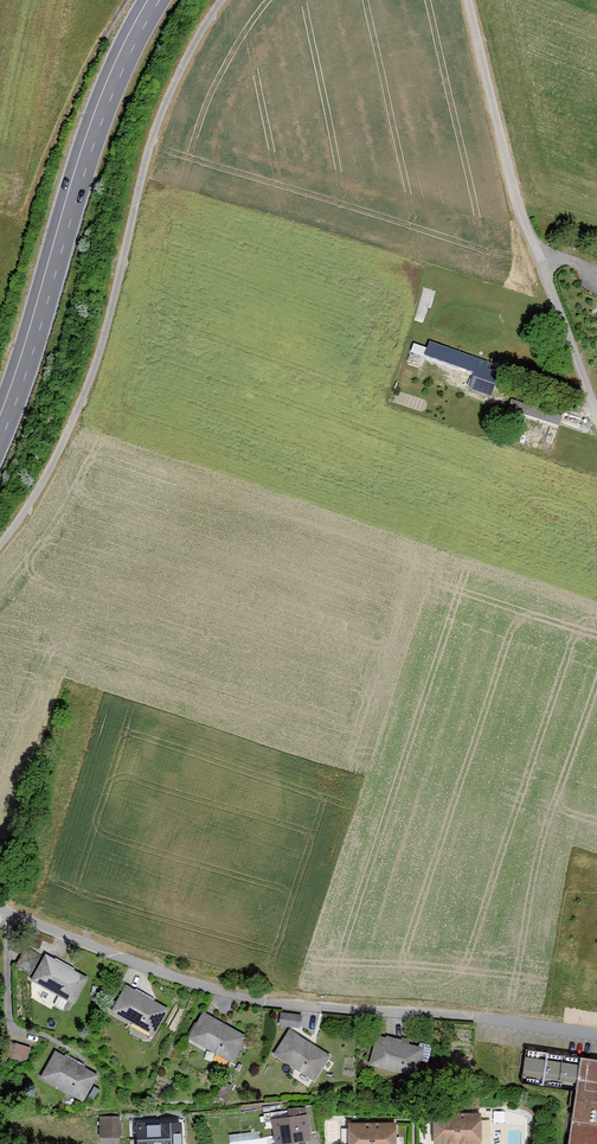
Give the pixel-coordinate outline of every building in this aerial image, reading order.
[(412,350),(476,370),(470,388),(492,394),(502,363),(430,341),(428,347),(415,343),(412,350)] [(16,966),(30,973),(42,952),(28,945),(16,966)] [(89,979),(48,954),(32,981),(73,1006),(89,979)] [(168,1009),(128,987),(113,1013),(154,1035),(168,1009)] [(250,1036),(208,1011),(192,1037),(234,1062),(250,1036)] [(284,1011),(282,1024),(301,1026),(302,1013),(284,1011)] [(335,1054),(291,1029),(276,1056),(320,1081),(335,1054)] [(429,1045),(383,1034),(376,1064),(422,1074),(429,1045)] [(14,1041),(9,1054),(26,1060),(31,1047),(14,1041)] [(527,1048),(522,1082),(580,1093),(571,1143),(596,1143),(596,1059),(527,1048)] [(99,1074),(57,1052),(43,1078),(86,1100),(99,1074)] [(276,1116),(281,1143),(293,1143),(317,1140),(313,1111),(276,1116)] [(437,1114),(438,1143),(485,1143),(484,1112),(437,1114)] [(122,1117),(100,1117),(100,1137),(122,1136),(122,1117)] [(353,1122),(354,1143),(402,1143),(401,1119),(353,1122)] [(136,1122),(138,1143),(183,1143),(182,1120),(136,1122)] [(229,1136),(231,1143),(267,1143),(269,1143),(267,1130),(229,1136)]
